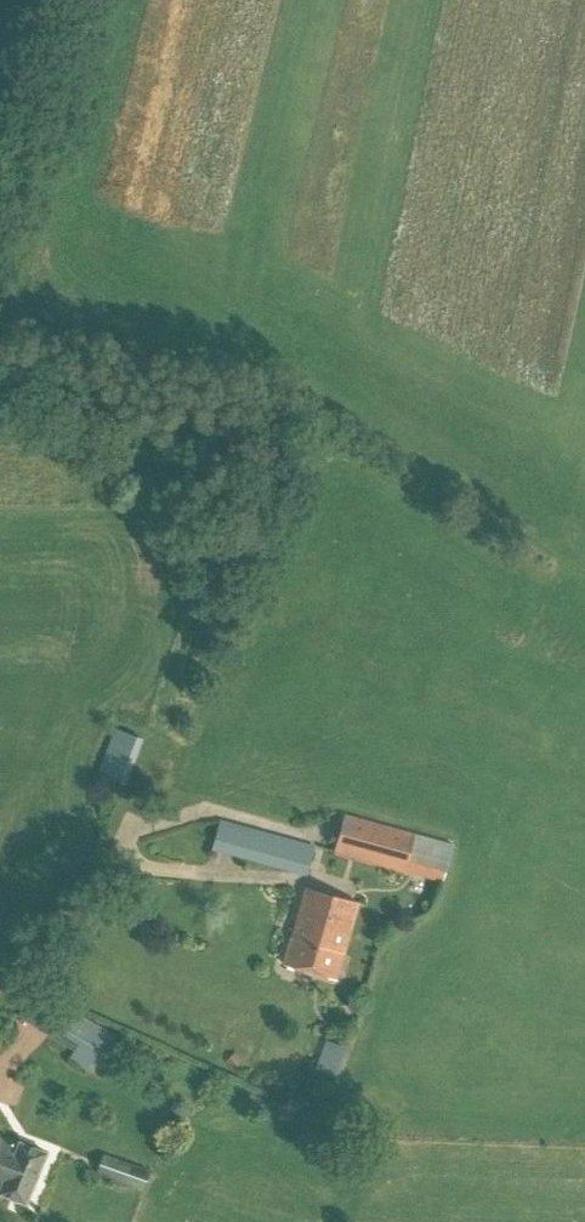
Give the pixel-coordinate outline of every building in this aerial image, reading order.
[(124,785),(142,739),(115,729),(97,774),(124,785)] [(440,883),(452,845),(416,836),(345,815),(334,852),(405,873),(440,883)] [(306,875),(314,847),(220,820),(213,848),(306,875)] [(338,980),(359,903),(306,889),(285,965),(338,980)] [(93,1022),(45,993),(34,1010),(32,1009),(25,1022),(75,1053),(69,1061),(86,1072),(99,1051),(110,1057),(120,1038),(93,1022)] [(334,1077),(344,1047),(324,1041),(314,1071),(334,1077)] [(47,1154),(0,1135),(0,1194),(26,1205),(47,1154)] [(142,1191),(150,1170),(102,1153),(95,1174),(142,1191)]
